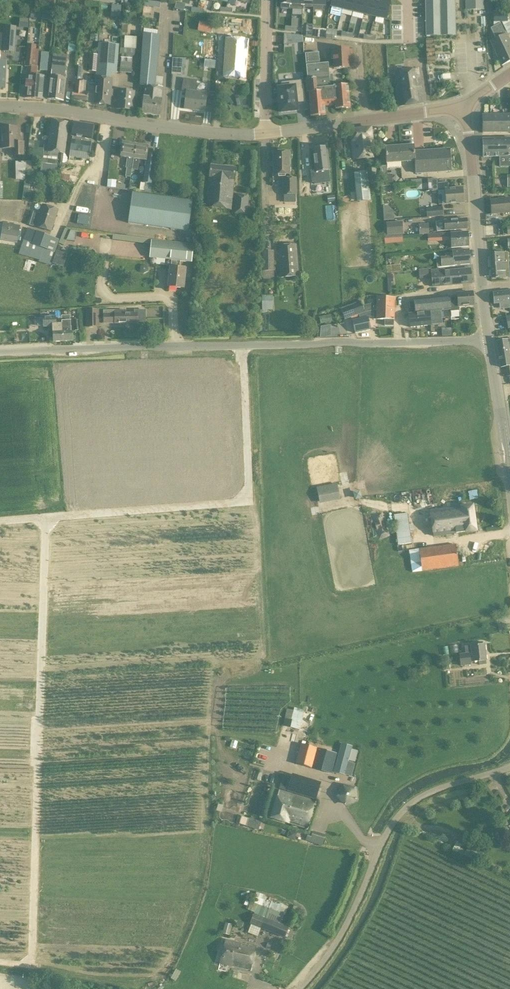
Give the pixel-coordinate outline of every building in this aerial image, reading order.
[(281,9),(292,9),(292,0),(281,0),(281,9)] [(292,9),(303,10),(303,7),(302,7),(303,0),(292,0),(292,9)] [(331,7),(342,9),(344,0),(332,0),(331,7)] [(342,9),(353,12),(356,0),(344,0),(342,9)] [(353,12),(364,15),(367,0),(356,0),(353,12)] [(364,15),(375,17),(379,0),(367,0),(364,15)] [(375,17),(386,20),(390,2),(381,0),(379,0),(375,17)] [(425,36),(456,35),(455,0),(425,0),(425,36)] [(467,11),(483,10),(483,0),(467,0),(467,11)] [(182,11),(184,4),(175,1),(173,8),(182,11)] [(109,16),(119,16),(120,5),(110,5),(109,16)] [(41,10),(31,9),(30,18),(40,19),(41,10)] [(506,14),(493,14),(493,22),(493,27),(500,24),(499,22),(506,22),(506,14)] [(19,18),(18,28),(29,28),(29,19),(19,18)] [(199,22),(197,31),(211,34),(213,25),(199,22)] [(495,40),(490,42),(497,56),(501,65),(501,66),(509,61),(509,45),(500,24),(493,27),(490,29),(495,40)] [(4,26),(3,51),(15,52),(17,27),(4,26)] [(156,71),(157,57),(159,57),(160,36),(143,34),(140,86),(145,86),(142,114),(159,116),(162,89),(154,87),(156,71)] [(135,56),(136,37),(125,37),(125,40),(120,40),(120,49),(119,55),(135,56)] [(248,40),(226,39),(223,77),(245,79),(248,40)] [(432,40),(423,41),(423,80),(426,80),(426,63),(433,63),(432,40)] [(119,45),(99,43),(96,71),(116,73),(119,45)] [(24,97),(34,98),(36,76),(37,67),(38,50),(36,49),(37,45),(27,44),(24,67),(27,67),(26,75),(24,97)] [(349,69),(349,56),(352,56),(352,50),(348,50),(348,48),(332,49),(333,69),(349,69)] [(350,108),(348,85),(334,86),(332,74),(329,75),(328,63),(319,64),(318,53),(304,54),(307,79),(305,80),(306,93),(308,93),(310,117),(325,116),(324,105),(334,104),(335,110),(350,108)] [(89,54),(88,70),(95,71),(96,55),(89,54)] [(41,58),(39,71),(47,72),(48,59),(41,58)] [(65,72),(66,62),(52,60),(51,71),(51,77),(49,77),(47,100),(62,101),(65,72)] [(121,61),(120,72),(131,73),(132,69),(132,62),(121,61)] [(89,101),(89,94),(85,93),(86,82),(81,81),(83,67),(74,66),(71,99),(89,101)] [(397,91),(396,91),(398,107),(423,103),(418,69),(394,73),(397,91)] [(46,77),(36,76),(34,98),(43,99),(46,77)] [(113,79),(97,78),(94,103),(110,105),(113,79)] [(197,81),(183,79),(182,91),(186,92),(185,107),(196,109),(196,111),(204,112),(206,96),(200,96),(200,93),(195,93),(197,81)] [(282,88),(278,88),(281,112),(297,111),(296,102),(305,101),(303,87),(302,87),(301,81),(282,82),(282,88)] [(135,92),(118,90),(116,109),(133,111),(135,92)] [(480,114),(480,134),(509,133),(509,114),(480,114)] [(41,151),(40,162),(41,162),(40,171),(56,173),(57,164),(58,153),(64,154),(68,123),(51,121),(47,152),(41,151)] [(72,141),(70,150),(87,152),(89,143),(89,139),(91,139),(93,125),(74,121),(74,122),(71,136),(72,137),(71,141),(72,141)] [(2,150),(12,149),(12,157),(24,156),(24,143),(17,143),(17,128),(2,128),(2,150)] [(353,160),(373,158),(370,128),(350,130),(353,160)] [(483,139),(483,157),(509,156),(509,139),(483,139)] [(28,150),(38,151),(39,141),(29,140),(28,150)] [(130,178),(131,170),(135,145),(123,143),(121,157),(127,158),(125,168),(126,168),(125,177),(130,178)] [(135,145),(131,170),(137,171),(139,160),(145,161),(144,166),(146,172),(144,183),(152,184),(156,154),(147,153),(148,146),(135,145)] [(413,147),(400,148),(401,162),(412,161),(413,162),(414,162),(414,174),(427,173),(426,154),(414,154),(414,146),(413,146),(413,147)] [(314,170),(311,171),(312,183),(314,182),(315,184),(330,182),(328,170),(329,170),(327,148),(312,150),(314,170)] [(385,148),(384,148),(385,164),(387,164),(387,168),(401,167),(401,162),(400,148),(385,149),(385,148)] [(427,173),(451,171),(450,150),(426,151),(426,154),(427,173)] [(289,152),(273,152),(274,175),(289,175),(289,152)] [(26,161),(16,162),(16,179),(24,179),(26,161)] [(66,163),(66,164),(59,174),(60,174),(59,180),(76,183),(77,177),(77,176),(79,177),(81,165),(66,163)] [(231,210),(235,169),(211,166),(206,207),(231,210)] [(368,184),(378,183),(376,168),(366,169),(366,173),(354,174),(358,202),(370,200),(368,184)] [(296,178),(282,178),(283,196),(296,196),(296,178)] [(438,191),(438,198),(462,196),(461,188),(447,189),(447,184),(437,184),(437,179),(421,180),(422,192),(438,191)] [(132,193),(128,223),(187,232),(192,202),(132,193)] [(234,195),(232,213),(247,215),(249,196),(234,195)] [(439,204),(462,203),(462,196),(438,198),(439,204)] [(509,212),(509,198),(490,200),(491,214),(509,212)] [(42,205),(39,214),(33,212),(29,225),(50,232),(57,210),(42,205)] [(426,209),(427,218),(443,216),(443,207),(426,209)] [(338,250),(338,216),(327,216),(326,250),(338,250)] [(466,219),(437,222),(438,232),(467,229),(466,219)] [(388,239),(402,238),(402,235),(403,234),(402,222),(386,223),(387,236),(388,236),(388,239)] [(4,223),(1,240),(17,243),(20,226),(4,223)] [(38,260),(38,262),(45,264),(51,265),(54,253),(59,240),(36,231),(36,232),(27,228),(22,240),(23,240),(18,254),(38,260)] [(449,234),(449,233),(428,234),(428,242),(450,240),(450,248),(467,247),(466,232),(449,234)] [(170,268),(169,268),(167,287),(182,288),(184,269),(178,269),(178,261),(191,262),(192,245),(151,241),(150,259),(171,261),(170,268)] [(280,266),(281,278),(298,277),(295,245),(278,246),(280,266)] [(436,269),(453,267),(453,266),(469,265),(468,250),(452,251),(453,257),(436,258),(436,269)] [(273,251),(262,251),(262,260),(262,266),(262,279),(264,279),(273,279),(272,271),(274,271),(273,251)] [(63,266),(67,255),(55,252),(52,263),(63,266)] [(506,253),(489,254),(491,279),(506,278),(509,277),(508,268),(507,253),(506,253)] [(399,264),(385,266),(386,273),(400,270),(399,264)] [(440,272),(440,270),(431,271),(432,287),(442,286),(471,283),(470,270),(440,272)] [(493,293),(494,304),(501,303),(502,309),(509,308),(508,302),(509,302),(509,291),(493,293)] [(413,300),(414,314),(441,311),(450,311),(450,312),(458,312),(458,307),(473,306),(472,293),(456,295),(457,298),(450,299),(449,296),(413,300)] [(267,313),(267,310),(273,310),(272,296),(262,297),(262,313),(267,313)] [(374,306),(374,311),(393,312),(394,299),(376,298),(376,302),(375,302),(375,306),(374,306)] [(364,313),(360,302),(340,310),(344,320),(364,313)] [(98,310),(86,310),(86,329),(98,329),(98,310)] [(137,322),(145,322),(145,310),(134,310),(134,313),(125,313),(125,311),(103,311),(103,324),(137,324),(137,322)] [(374,311),(372,311),(373,314),(374,316),(376,316),(375,320),(385,320),(384,326),(393,327),(393,320),(393,312),(374,311)] [(435,324),(442,323),(441,311),(414,314),(409,315),(410,328),(430,326),(430,325),(435,324)] [(52,342),(62,341),(61,317),(52,317),(52,313),(44,313),(44,319),(43,319),(44,327),(52,327),(52,342)] [(72,341),(72,333),(69,333),(68,316),(61,316),(61,317),(62,341),(72,341)] [(370,330),(368,321),(352,324),(354,334),(370,330)] [(508,377),(509,376),(509,360),(508,346),(509,346),(509,339),(507,340),(496,342),(500,368),(506,367),(507,377),(508,377)] [(336,485),(317,489),(320,502),(339,499),(336,485)] [(473,507),(430,512),(433,536),(476,530),(473,507)] [(394,515),(397,545),(411,543),(410,532),(413,531),(412,525),(409,526),(407,514),(394,515)] [(458,565),(455,546),(409,552),(412,571),(458,565)] [(471,663),(479,662),(479,665),(485,664),(483,645),(482,643),(476,643),(477,645),(464,647),(465,654),(459,655),(460,666),(471,665),(471,663)] [(303,710),(294,708),(293,711),(286,709),(282,726),(299,729),(303,710)] [(340,750),(338,756),(334,771),(351,776),(355,764),(348,762),(352,746),(342,743),(340,750)] [(336,754),(301,744),(296,764),(331,774),(336,754)] [(321,783),(291,774),(290,778),(283,775),(280,774),(278,778),(282,779),(279,789),(286,791),(315,800),(321,783)] [(356,788),(345,786),(341,790),(338,796),(346,805),(357,799),(356,788)] [(306,829),(315,802),(278,790),(269,817),(306,829)] [(247,827),(258,831),(261,823),(249,819),(247,827)] [(311,835),(307,834),(306,841),(322,845),(325,835),(312,831),(311,835)] [(287,937),(288,935),(286,934),(289,928),(280,924),(286,907),(271,901),(272,899),(256,892),(252,902),(249,901),(246,909),(254,913),(249,924),(251,925),(247,933),(257,937),(260,928),(285,938),(285,937),(287,937)] [(229,935),(232,925),(225,923),(222,933),(229,935)] [(254,946),(224,939),(218,964),(249,971),(254,946)]
